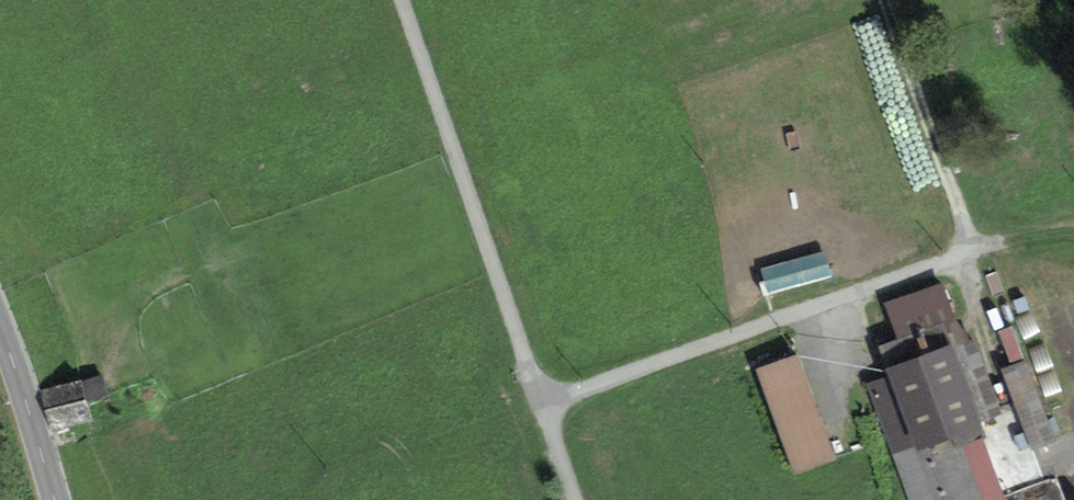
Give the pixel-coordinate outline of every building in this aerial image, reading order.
[(865,384),(908,499),(1005,499),(1010,498),(951,340),(961,336),(941,281),(882,303),(895,338),(878,344),(889,374),(865,384)] [(797,351),(755,368),(796,474),(838,457),(797,351)] [(1035,445),(1058,437),(1028,358),(1005,367),(1035,445)] [(79,377),(38,390),(52,430),(92,416),(79,377)]
